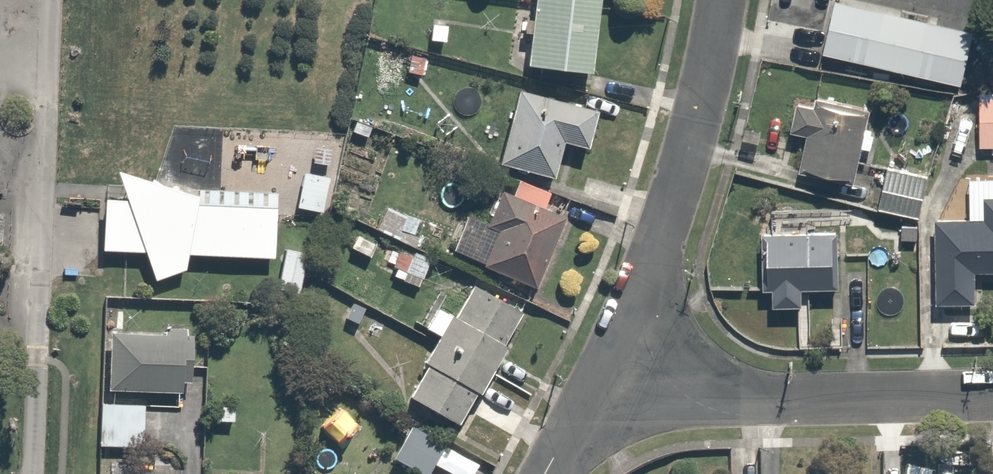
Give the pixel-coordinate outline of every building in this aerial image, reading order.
[(620,0),(534,0),(525,68),(589,77),(599,4),(619,7),(620,0)] [(975,27),(862,0),(831,0),(818,56),(960,89),(975,27)] [(978,90),(980,149),(992,148),(992,89),(978,90)] [(593,110),(513,94),(498,167),(554,178),(561,143),(585,148),(593,110)] [(853,183),(868,112),(795,97),(788,133),(806,136),(799,172),(853,183)] [(934,174),(887,163),(876,212),(923,223),(934,174)] [(325,176),(300,170),(291,210),(316,216),(325,176)] [(514,196),(501,189),(483,226),(496,232),(481,263),(536,291),(570,221),(544,208),(553,190),(524,175),(514,196)] [(187,263),(272,268),(275,218),(198,213),(197,204),(119,178),(129,207),(108,206),(106,260),(146,261),(159,290),(187,281),(187,263)] [(931,221),(932,305),(981,305),(981,270),(992,270),(992,197),(975,197),(976,220),(931,221)] [(832,240),(760,235),(756,292),(771,293),(771,305),(799,307),(801,286),(829,288),(832,240)] [(426,266),(389,245),(376,269),(414,289),(426,266)] [(308,252),(285,246),(274,286),(297,292),(308,252)] [(473,285),(453,318),(415,295),(401,317),(440,341),(405,397),(456,428),(524,317),(473,285)] [(165,392),(163,410),(98,403),(94,451),(126,454),(125,473),(188,473),(201,341),(166,338),(105,332),(100,386),(165,392)] [(417,416),(390,457),(415,473),(426,473),(450,438),(417,416)]
